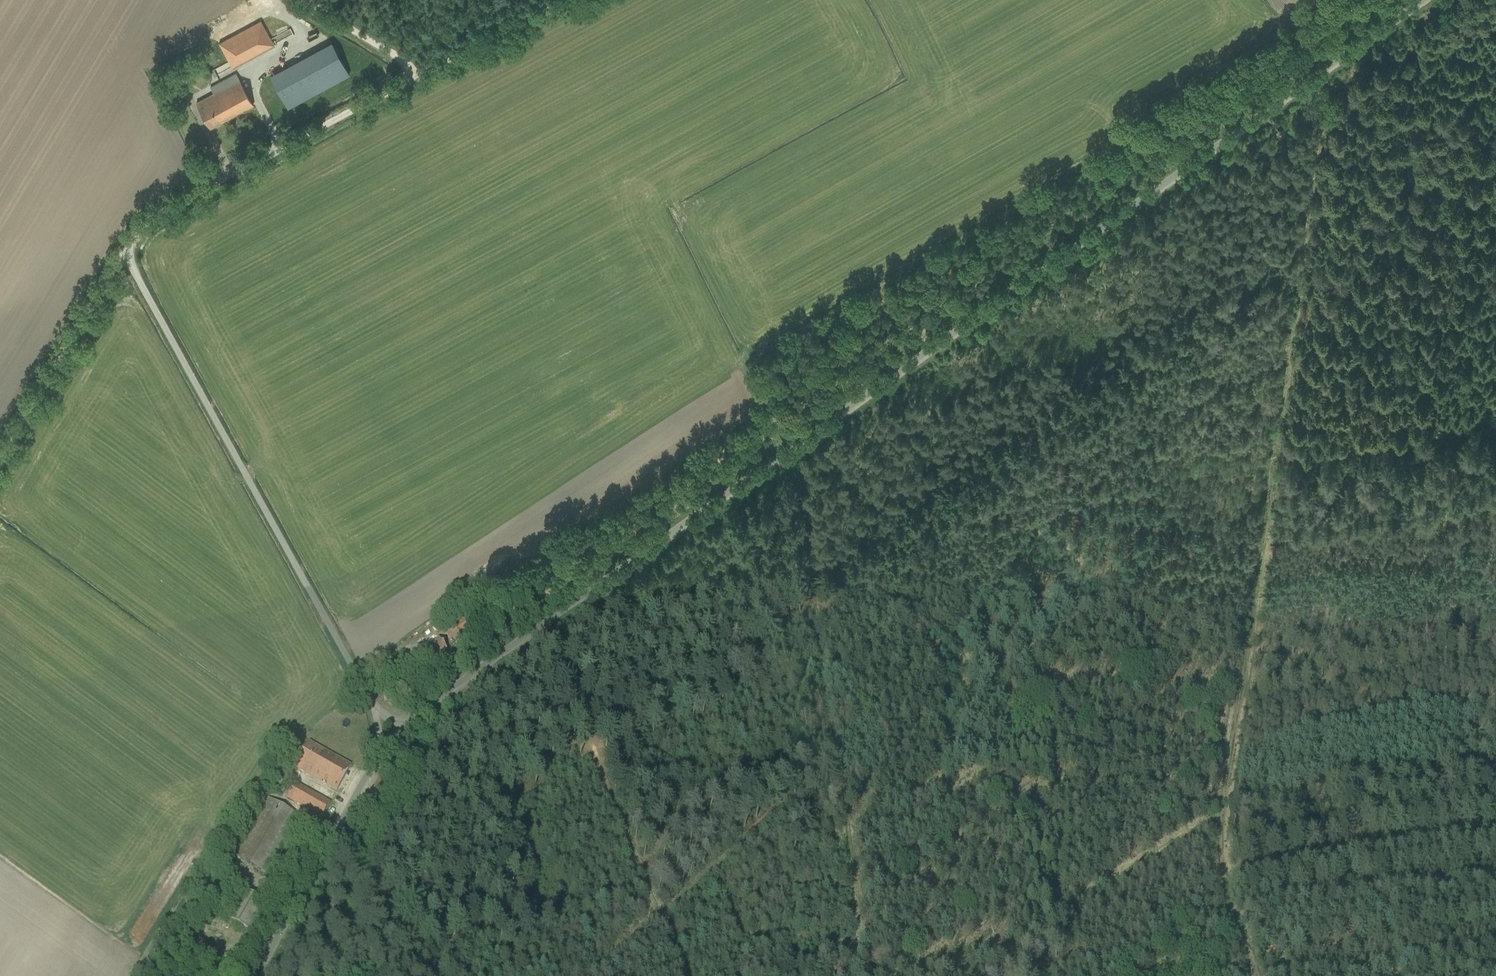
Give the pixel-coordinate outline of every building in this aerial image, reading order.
[(260,21),(252,26),(219,44),(230,64),(271,41),(260,21)] [(331,42),(269,76),(287,108),(349,74),(331,42)] [(196,103),(205,119),(210,128),(253,105),(236,73),(209,87),(213,94),(196,103)] [(455,623),(446,629),(456,642),(466,635),(466,634),(473,628),(462,612),(452,619),(455,623)] [(429,664),(447,651),(438,639),(420,652),(429,664)] [(399,695),(402,699),(410,693),(407,689),(399,695)] [(308,742),(303,751),(294,768),(336,791),(350,766),(308,742)] [(286,799),(312,813),(321,818),(330,803),(295,783),(286,799)] [(236,857),(256,868),(264,873),(297,815),(268,799),(236,857)] [(365,800),(362,806),(370,811),(376,815),(379,809),(365,800)] [(301,811),(295,822),(320,837),(326,827),(301,811)]
